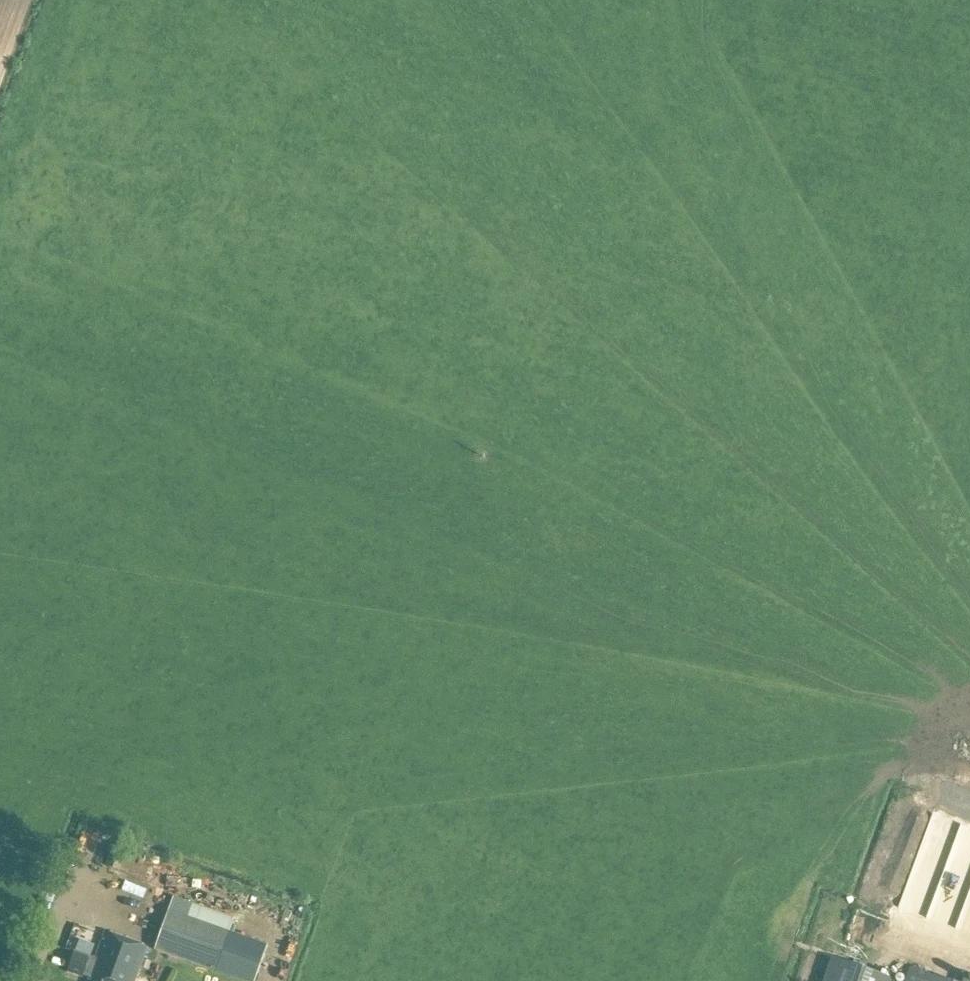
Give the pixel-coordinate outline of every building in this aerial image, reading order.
[(112,864),(121,867),(126,849),(117,847),(112,864)] [(215,974),(236,980),(255,980),(267,948),(230,935),(235,920),(175,899),(155,952),(215,974)] [(92,970),(72,963),(68,974),(82,980),(83,978),(88,980),(136,980),(147,949),(105,934),(92,970)] [(823,980),(891,980),(831,960),(823,980)] [(910,971),(907,980),(937,980),(910,971)]
